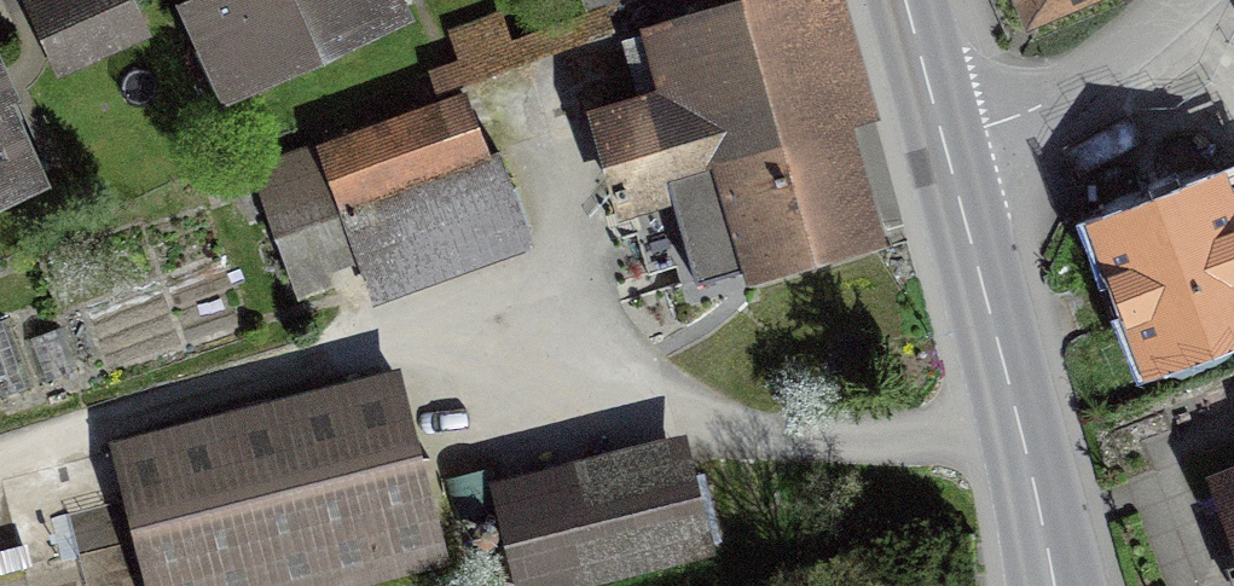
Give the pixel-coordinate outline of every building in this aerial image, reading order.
[(31,21),(65,101),(149,65),(121,0),(79,0),(31,21)] [(226,121),(411,33),(395,0),(225,0),(225,1),(179,23),(226,121)] [(585,9),(610,0),(582,0),(585,9)] [(1024,45),(1126,0),(1004,0),(1024,45)] [(697,219),(722,303),(897,253),(826,6),(662,53),(677,103),(590,128),(622,241),(697,219)] [(72,222),(0,59),(0,254),(72,222)] [(475,117),(323,163),(369,314),(521,268),(475,117)] [(1110,237),(1166,386),(1233,360),(1233,190),(1110,237)] [(128,476),(155,585),(447,585),(404,409),(128,476)] [(501,501),(520,585),(684,585),(717,579),(691,459),(501,501)] [(1233,532),(1233,495),(1222,499),(1233,532)]
